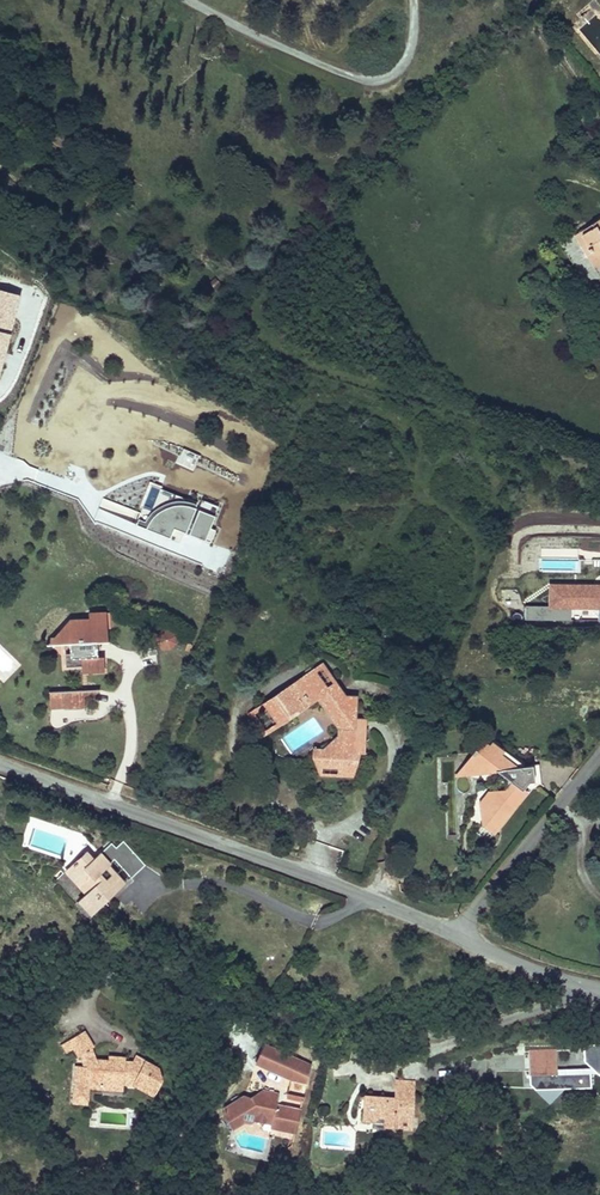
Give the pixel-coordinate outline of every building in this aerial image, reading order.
[(594,268),(599,264),(599,218),(573,237),(594,268)] [(21,294),(0,289),(0,383),(21,294)] [(135,525),(169,536),(172,528),(210,541),(214,530),(210,529),(218,505),(198,498),(197,502),(149,485),(135,525)] [(104,500),(100,511),(135,522),(139,511),(104,500)] [(107,643),(106,614),(89,615),(90,620),(70,621),(56,632),(63,643),(66,642),(67,655),(65,655),(65,668),(79,668),(79,664),(84,664),(84,672),(104,672),(103,658),(97,658),(96,643),(107,643)] [(60,645),(63,643),(56,632),(38,646),(60,645)] [(175,645),(175,638),(170,632),(163,632),(157,638),(158,645),(163,650),(170,650),(175,645)] [(325,660),(316,667),(331,686),(340,679),(325,660)] [(350,692),(340,679),(331,686),(316,667),(269,699),(285,720),(287,723),(296,716),(295,715),(321,695),(344,727),(329,737),(329,745),(323,745),(321,746),(313,745),(312,756),(319,763),(349,764),(350,750),(358,750),(362,751),(365,725),(352,724),(353,715),(355,693),(350,692)] [(82,707),(82,691),(49,692),(50,708),(82,707)] [(82,707),(99,691),(82,691),(82,707)] [(268,733),(285,720),(269,699),(253,712),(268,733)] [(353,715),(352,724),(365,725),(366,715),(353,715)] [(507,763),(511,770),(522,767),(522,761),(499,741),(485,744),(507,763)] [(477,826),(488,835),(523,794),(519,790),(525,783),(531,781),(529,765),(522,767),(511,770),(507,763),(485,744),(478,753),(475,751),(471,755),(474,757),(463,770),(468,774),(496,770),(510,782),(500,794),(485,794),(485,804),(477,805),(477,826)] [(319,763),(312,756),(312,760),(314,773),(346,777),(358,750),(350,750),(349,764),(319,763)] [(488,835),(477,826),(471,834),(482,843),(488,835)] [(119,848),(142,873),(150,866),(126,840),(119,848)] [(93,915),(124,889),(114,876),(108,881),(102,875),(113,865),(102,853),(94,860),(88,852),(67,870),(88,894),(81,900),(93,915)] [(125,869),(118,875),(124,882),(131,876),(125,869)] [(88,894),(67,870),(60,876),(81,900),(88,894)] [(166,1083),(162,1069),(140,1057),(138,1061),(130,1061),(125,1057),(123,1057),(123,1064),(112,1063),(112,1060),(101,1060),(96,1049),(100,1046),(90,1031),(66,1046),(71,1054),(78,1049),(84,1058),(88,1055),(92,1061),(92,1068),(79,1067),(78,1105),(94,1106),(95,1085),(107,1085),(107,1082),(129,1083),(129,1081),(139,1081),(159,1093),(166,1083)] [(303,1080),(307,1063),(261,1043),(253,1061),(288,1077),(303,1080)] [(599,1074),(599,1045),(583,1046),(583,1061),(584,1062),(597,1074),(599,1074)] [(528,1084),(548,1103),(562,1088),(590,1088),(590,1073),(569,1073),(569,1069),(556,1070),(556,1073),(528,1074),(528,1084)] [(301,1090),(303,1080),(288,1077),(285,1091),(300,1095),(301,1090)] [(362,1093),(359,1118),(368,1119),(368,1126),(380,1127),(380,1124),(406,1127),(411,1081),(393,1079),(392,1096),(382,1095),(379,1090),(374,1094),(362,1093)] [(292,1130),(297,1107),(274,1102),(276,1093),(259,1089),(247,1096),(240,1094),(221,1105),(220,1111),(230,1127),(242,1119),(248,1121),(252,1118),(269,1122),(268,1125),(292,1130)]
